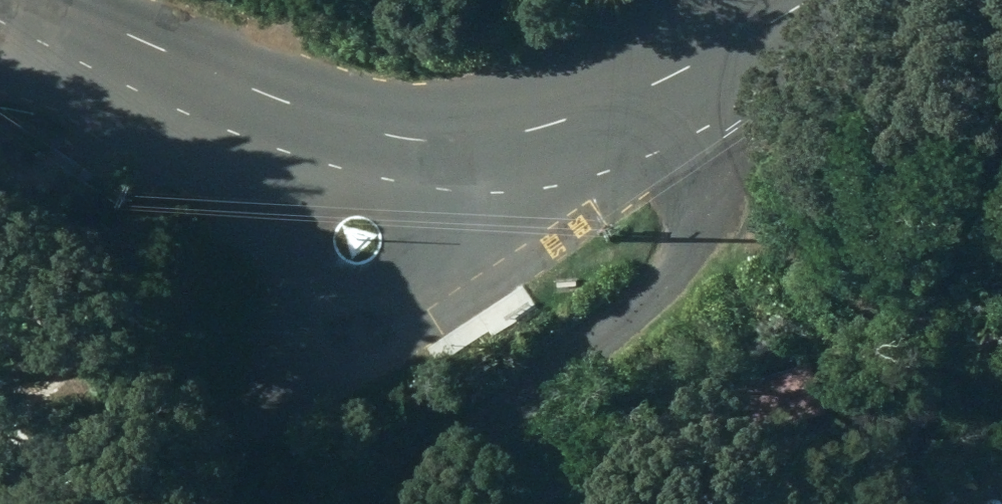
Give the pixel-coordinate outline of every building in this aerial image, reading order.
[(749,432),(824,410),(812,370),(738,392),(749,432)]
